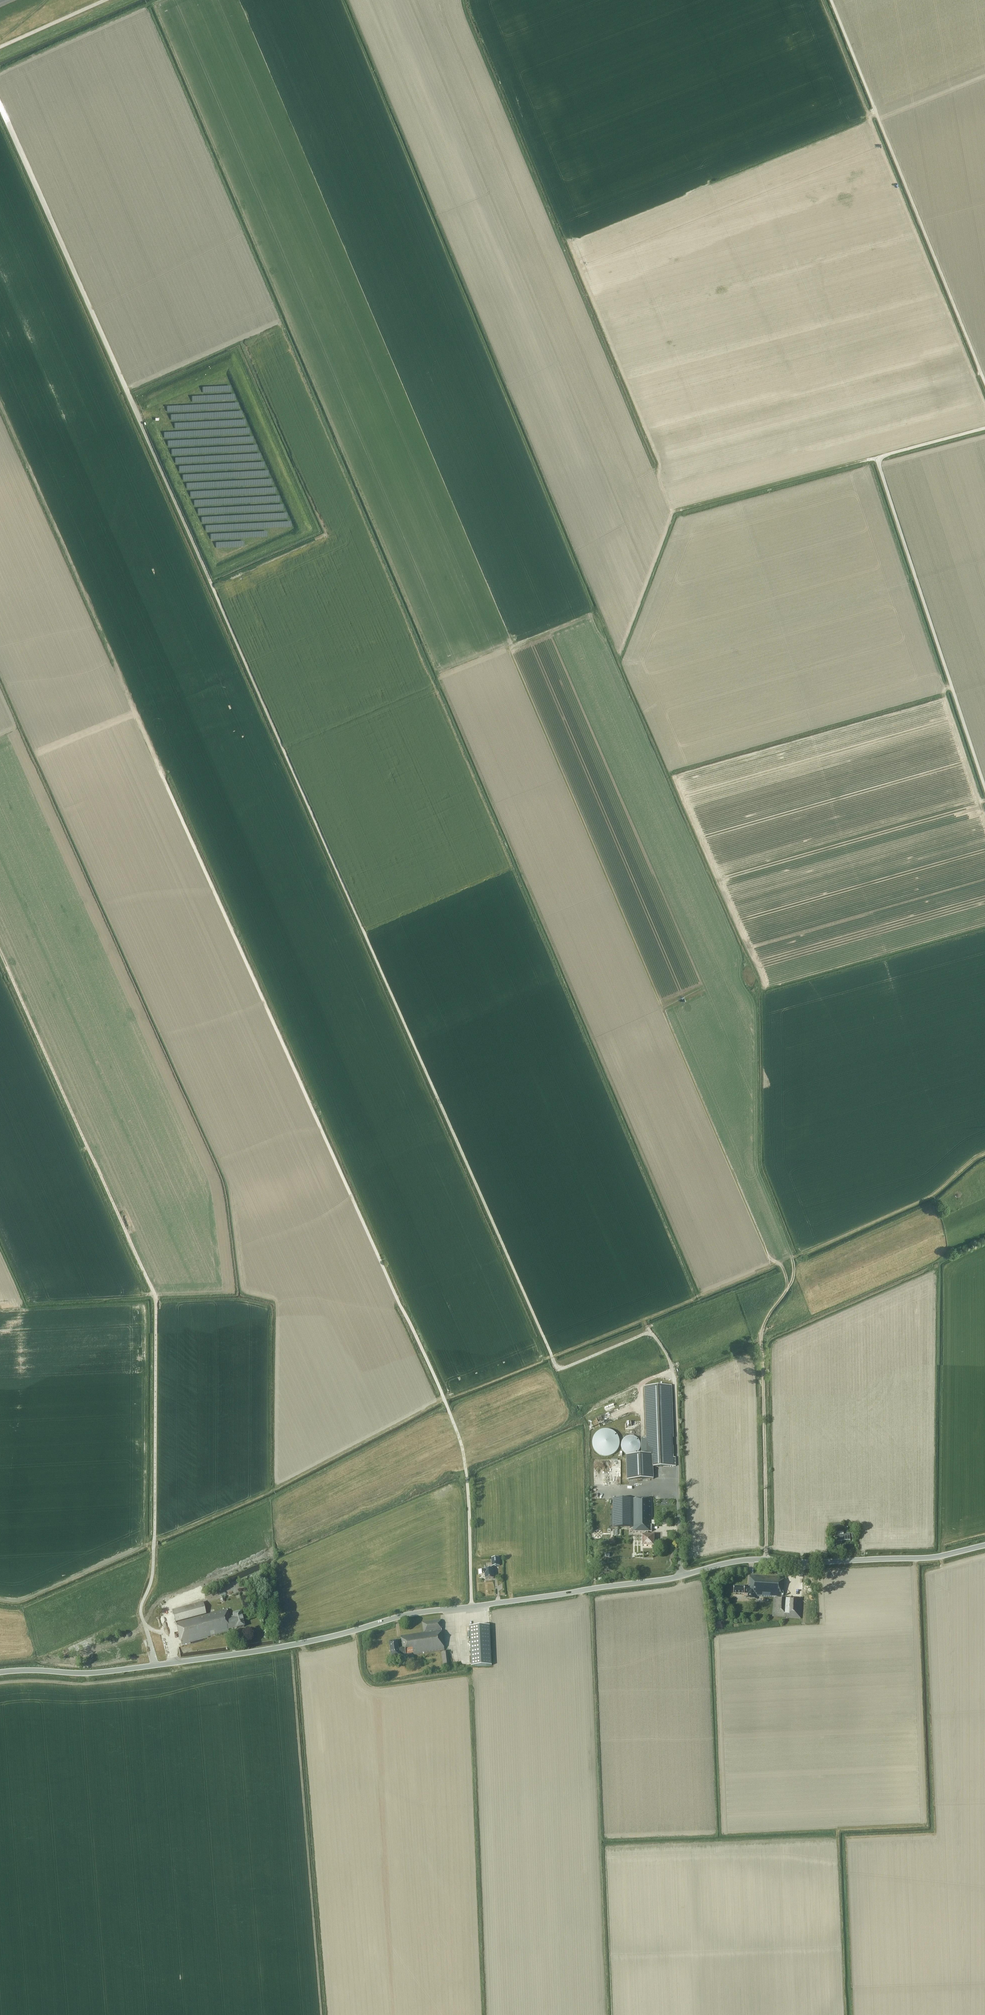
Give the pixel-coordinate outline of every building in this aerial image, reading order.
[(626,1481),(654,1480),(654,1467),(673,1466),(671,1387),(645,1388),(648,1454),(626,1455),(626,1481)] [(616,1456),(618,1431),(598,1429),(596,1455),(616,1456)] [(623,1440),(628,1454),(641,1448),(636,1435),(623,1440)] [(653,1546),(653,1536),(649,1536),(649,1534),(648,1534),(648,1532),(652,1532),(652,1525),(652,1499),(613,1499),(613,1527),(630,1527),(633,1527),(633,1532),(646,1532),(646,1533),(645,1533),(645,1536),(643,1536),(643,1546),(653,1546)] [(838,1541),(850,1540),(850,1534),(837,1535),(837,1532),(834,1533),(835,1539),(837,1539),(838,1541)] [(491,1558),(492,1563),(485,1564),(485,1568),(486,1567),(486,1569),(482,1570),(482,1574),(485,1574),(485,1579),(494,1578),(493,1569),(492,1569),(492,1566),(499,1566),(499,1557),(491,1558)] [(781,1597),(782,1594),(784,1577),(749,1575),(748,1587),(733,1586),(733,1593),(744,1594),(748,1594),(748,1599),(757,1599),(757,1596),(774,1597),(772,1616),(800,1618),(802,1599),(781,1597)] [(236,1629),(244,1627),(240,1612),(233,1614),(233,1617),(229,1618),(227,1609),(206,1615),(203,1603),(172,1611),(182,1646),(190,1644),(190,1643),(208,1638),(208,1637),(229,1631),(228,1630),(236,1628),(236,1629)] [(414,1655),(444,1650),(440,1620),(422,1622),(424,1633),(401,1636),(403,1647),(398,1648),(397,1642),(390,1643),(392,1658),(400,1657),(399,1655),(406,1654),(413,1653),(414,1655)] [(490,1626),(470,1627),(472,1667),(492,1666),(490,1626)]
